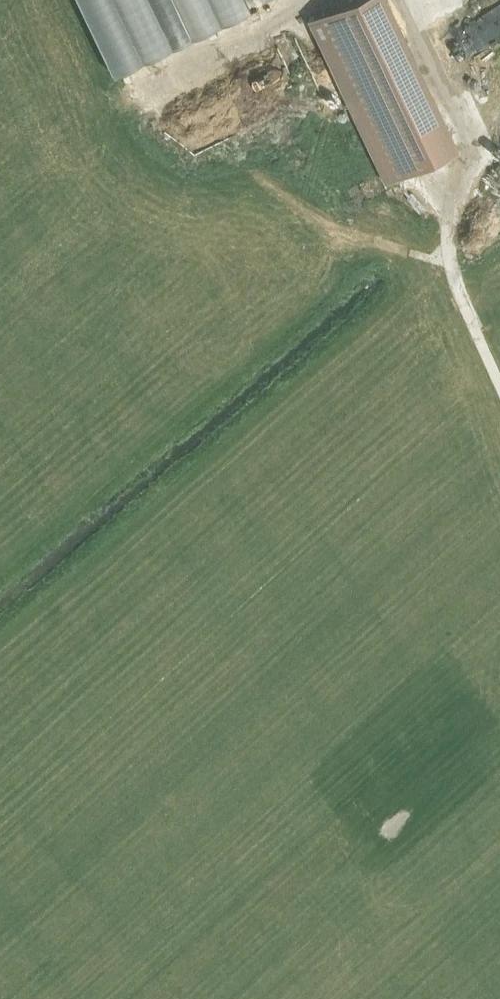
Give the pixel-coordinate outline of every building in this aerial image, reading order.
[(251,8),(247,0),(80,0),(115,73),(251,8)] [(374,0),(347,0),(308,19),(386,181),(448,152),(374,0)]
